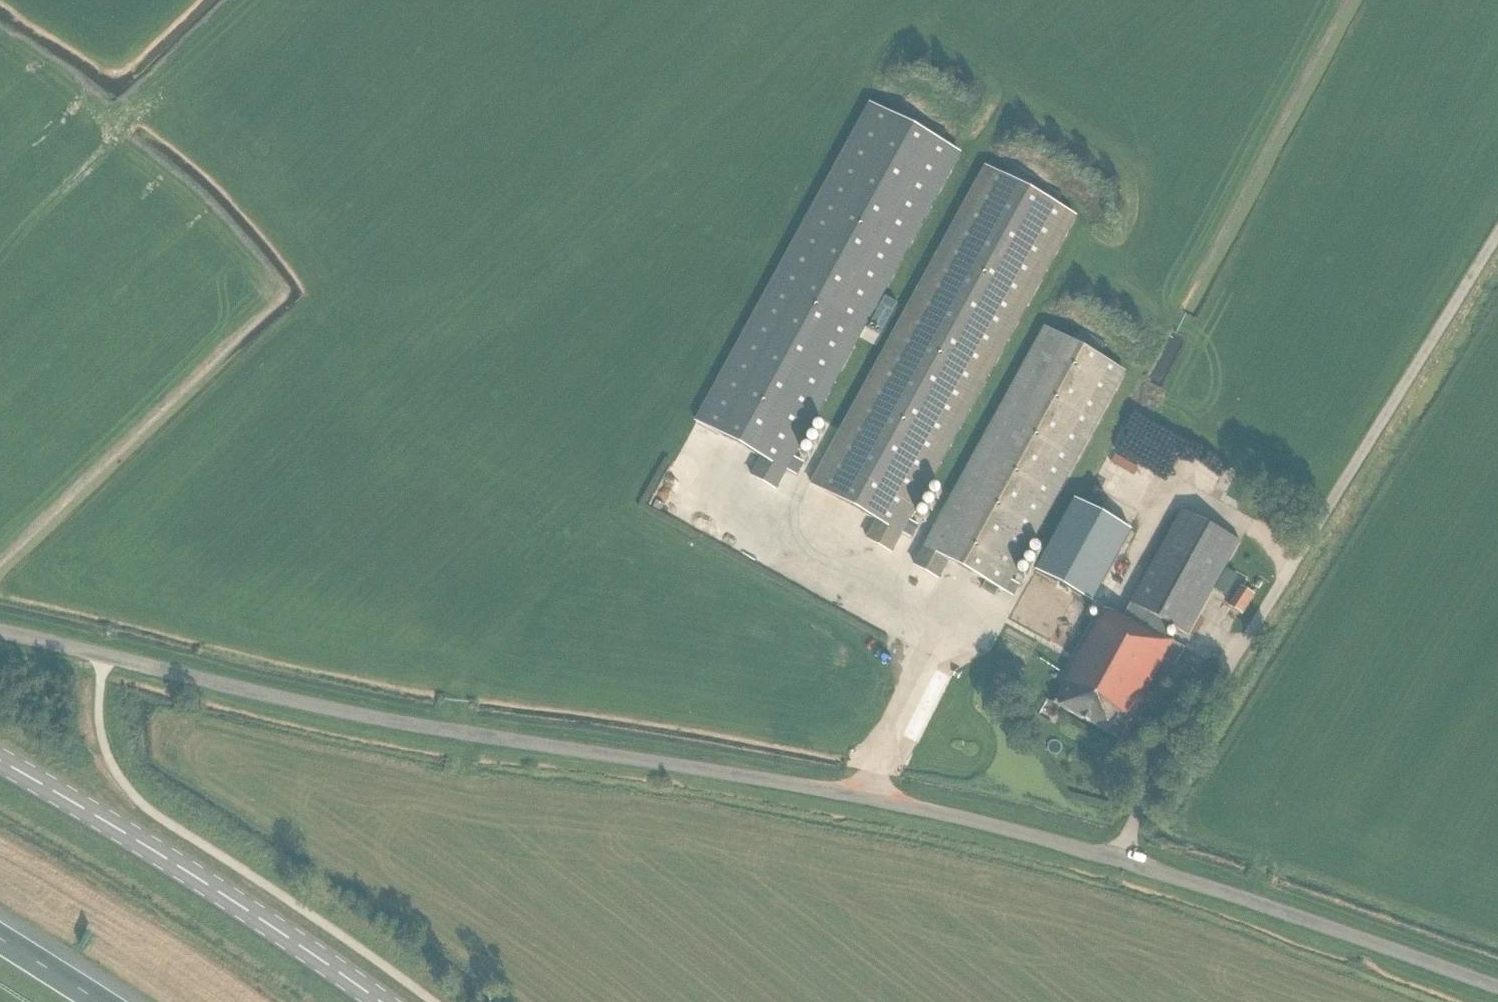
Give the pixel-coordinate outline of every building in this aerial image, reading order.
[(960,154),(871,105),(697,422),(763,458),(752,477),(775,490),(786,470),(797,476),(804,463),(793,457),(960,154)] [(1066,212),(977,163),(803,480),(869,517),(859,535),(882,548),(1066,212)] [(926,547),(925,547),(915,566),(938,579),(948,561),(987,582),(982,589),(995,596),(999,589),(1014,597),(1020,586),(1011,581),(1126,373),(1098,357),(1106,343),(1080,330),(1072,343),(1046,328),(926,547)] [(1133,536),(1077,505),(1038,576),(1094,607),(1133,536)] [(1165,638),(1171,627),(1188,636),(1241,542),(1183,510),(1123,620),(1105,609),(1054,704),(1120,740),(1164,660),(1175,666),(1184,648),(1165,638)] [(1255,595),(1242,587),(1229,607),(1242,615),(1255,595)]
